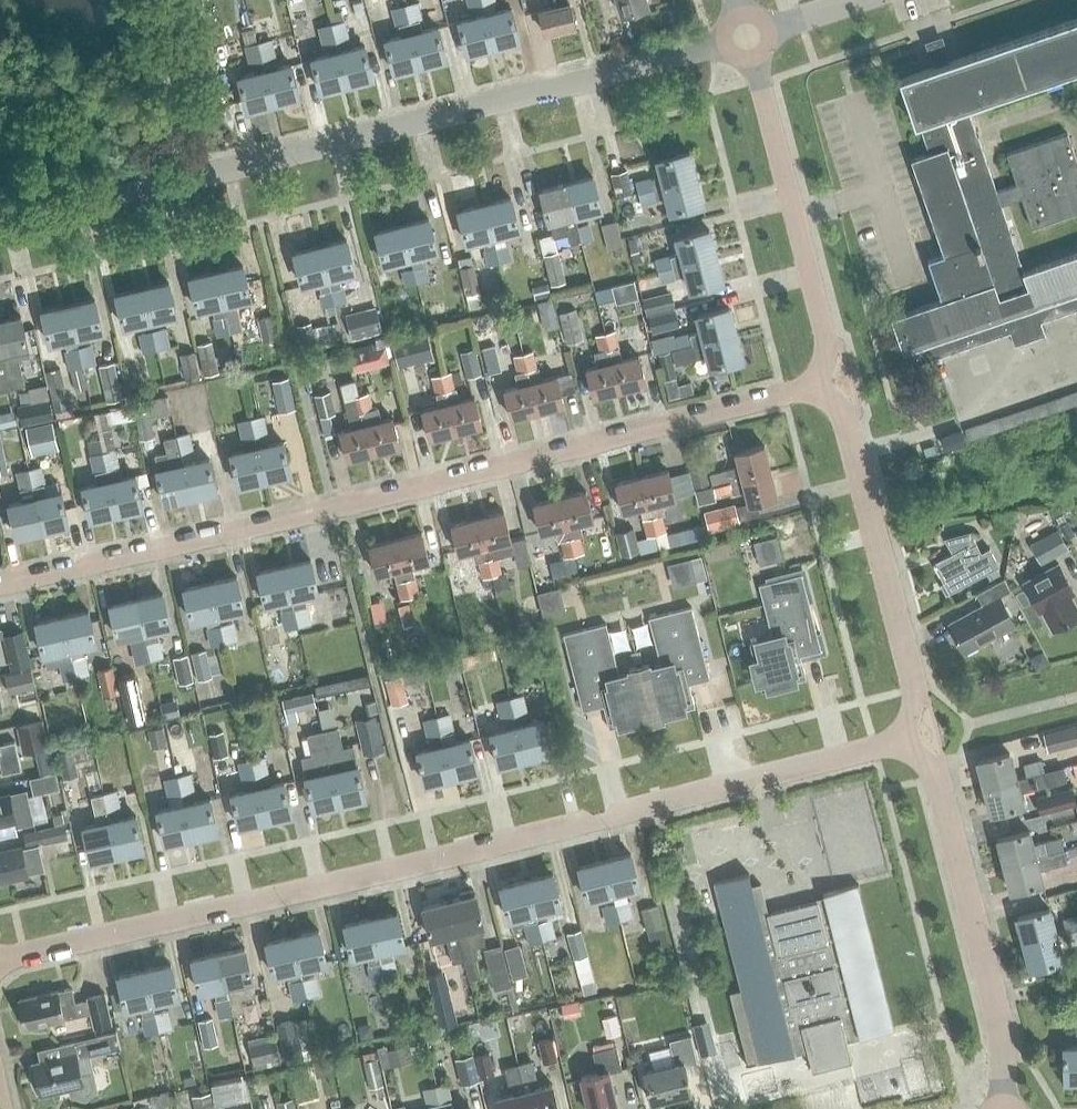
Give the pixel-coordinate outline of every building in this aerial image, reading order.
[(555,7),(539,11),(545,34),(575,27),(569,0),(554,0),(555,7)] [(621,15),(648,6),(646,0),(617,0),(621,15)] [(404,6),(408,23),(419,21),(420,20),(416,3),(404,6)] [(473,19),(459,22),(467,54),(493,47),(485,15),(482,5),(470,8),(473,19)] [(404,6),(392,9),(397,26),(398,26),(408,23),(404,6)] [(496,12),(485,15),(493,47),(519,41),(511,9),(496,12)] [(331,25),(336,45),(348,41),(340,11),(329,14),(331,25)] [(1023,272),(1010,233),(1011,232),(1002,204),(1021,198),(1031,228),(1076,212),(1076,162),(1067,133),(1006,154),(1016,184),(997,191),(978,136),(977,136),(967,107),(1076,70),(1076,18),(952,61),(951,57),(952,56),(947,43),(933,47),(938,61),(939,61),(941,65),(899,79),(915,125),(919,124),(928,153),(911,159),(944,256),(927,261),(940,300),(890,317),(903,354),(904,353),(909,366),(1009,332),(1014,345),(1045,335),(1040,322),(1076,309),(1076,253),(1023,272)] [(419,21),(408,23),(419,66),(445,60),(437,28),(422,32),(419,21)] [(400,37),(386,41),(394,73),(418,66),(419,66),(408,23),(398,26),(400,37)] [(331,25),(319,28),(324,48),(336,45),(331,25)] [(269,40),(258,43),(263,63),(274,60),(269,40)] [(258,43),(246,47),(251,66),(263,63),(258,43)] [(364,46),(338,53),(346,85),(372,78),(364,46)] [(338,53),(326,56),(312,60),(320,91),(346,85),(338,53)] [(291,65),(265,71),(273,103),(299,97),(291,65)] [(265,71),(239,78),(247,110),(273,103),(265,71)] [(661,175),(647,178),(651,191),(696,180),(689,153),(657,161),(661,175)] [(632,193),(627,171),(611,174),(616,197),(632,193)] [(592,177),(566,184),(575,216),(600,209),(592,177)] [(647,178),(632,182),(636,194),(651,191),(647,178)] [(696,180),(651,191),(654,202),(667,199),(670,213),(702,205),(696,180)] [(540,191),(552,235),(553,239),(567,235),(570,247),(582,244),(577,227),(575,216),(566,184),(540,191)] [(651,191),(636,194),(639,206),(654,202),(651,191)] [(510,198),(484,205),(495,248),(507,245),(504,234),(518,230),(510,198)] [(484,205),(458,212),(466,244),(481,240),(483,251),(495,248),(484,205)] [(428,219),(402,226),(410,258),(412,269),(425,266),(422,255),(436,251),(428,219)] [(577,227),(582,244),(594,241),(589,224),(577,227)] [(402,226),(376,233),(384,264),(398,261),(410,258),(402,226)] [(680,253),(667,256),(670,268),(715,257),(709,230),(677,239),(680,253)] [(346,240),(320,247),(328,279),(330,289),(343,286),(340,276),(354,272),(346,240)] [(507,245),(495,248),(499,265),(511,262),(507,245)] [(320,247),(294,253),(302,285),(316,282),(318,281),(321,292),(330,289),(328,279),(320,247)] [(495,248),(483,251),(488,268),(499,265),(495,248)] [(551,286),(566,283),(558,252),(544,255),(551,286)] [(480,297),(473,265),(472,265),(470,256),(457,259),(465,295),(466,294),(467,300),(480,297)] [(667,256),(652,260),(655,272),(670,268),(667,256)] [(715,257),(670,268),(673,280),(687,276),(690,291),(722,282),(715,257)] [(242,266),(216,272),(226,316),(238,313),(235,302),(250,298),(242,266)] [(425,266),(412,269),(417,286),(429,283),(425,266)] [(670,268),(655,272),(658,284),(673,280),(670,268)] [(417,286),(412,269),(401,272),(406,289),(417,286)] [(216,272),(190,278),(197,310),(211,307),(214,318),(226,316),(216,272)] [(617,285),(619,296),(639,291),(636,280),(617,285)] [(176,315),(168,283),(142,289),(149,321),(176,315)] [(549,293),(547,283),(533,287),(535,297),(549,293)] [(343,286),(330,289),(335,307),(347,304),(343,286)] [(597,304),(615,300),(612,287),(594,292),(597,304)] [(149,321),(142,289),(116,295),(123,327),(149,321)] [(321,292),(319,292),(323,310),(335,307),(330,289),(321,292)] [(642,299),(646,316),(675,309),(671,292),(642,299)] [(469,310),(499,304),(497,294),(480,297),(467,300),(469,310)] [(69,306),(76,338),(87,335),(102,332),(94,300),(69,306)] [(538,304),(541,318),(556,315),(552,300),(538,304)] [(69,306),(42,312),(49,344),(63,341),(66,350),(78,348),(77,343),(76,338),(69,306)] [(382,333),(375,307),(345,315),(352,341),(382,333)] [(700,331),(687,334),(690,345),(735,334),(729,308),(697,316),(700,331)] [(558,314),(566,344),(583,339),(575,309),(558,314)] [(648,317),(651,332),(676,326),(673,311),(648,317)] [(238,313),(226,316),(230,333),(242,330),(238,313)] [(226,316),(214,318),(218,336),(230,333),(226,316)] [(272,316),(258,319),(263,342),(278,339),(272,316)] [(475,320),(487,364),(504,360),(492,316),(475,320)] [(0,321),(0,348),(9,389),(25,385),(18,357),(15,358),(13,352),(28,349),(20,317),(0,321)] [(310,323),(298,326),(303,348),(316,345),(310,323)] [(166,328),(152,331),(156,350),(170,347),(166,328)] [(156,350),(152,331),(139,334),(143,353),(156,350)] [(614,331),(604,333),(609,350),(618,348),(614,331)] [(604,333),(595,336),(600,353),(609,350),(604,333)] [(690,345),(675,349),(671,350),(674,362),(706,354),(710,368),(742,360),(735,334),(690,345)] [(687,334),(672,338),(675,349),(690,345),(687,334)] [(398,368),(419,362),(413,337),(391,342),(398,368)] [(196,345),(202,373),(217,370),(212,342),(196,345)] [(82,367),(94,364),(90,345),(78,348),(82,367)] [(0,348),(0,391),(9,389),(0,348)] [(78,348),(66,350),(70,369),(82,367),(78,348)] [(621,360),(618,348),(609,350),(620,391),(645,385),(638,356),(621,360)] [(460,353),(466,379),(481,375),(474,350),(460,353)] [(620,391),(609,350),(600,353),(603,365),(586,369),(593,398),(620,391)] [(180,355),(185,380),(199,377),(194,352),(180,355)] [(353,372),(371,368),(366,352),(349,356),(353,372)] [(532,352),(522,354),(527,371),(536,369),(532,352)] [(671,352),(658,355),(664,381),(677,378),(671,352)] [(522,354),(513,356),(518,373),(518,374),(527,371),(522,354)] [(122,399),(113,363),(98,366),(107,402),(122,399)] [(75,390),(87,388),(82,367),(70,369),(75,390)] [(45,371),(54,411),(69,407),(60,368),(45,371)] [(536,369),(527,371),(538,412),(563,405),(561,396),(556,377),(539,381),(536,369)] [(516,387),(504,390),(511,419),(538,412),(527,371),(518,374),(518,373),(513,374),(516,387)] [(450,373),(441,375),(445,392),(454,390),(453,385),(450,373)] [(441,375),(431,377),(436,394),(445,392),(441,375)] [(295,409),(288,378),(272,381),(279,413),(295,409)] [(363,413),(358,396),(355,382),(339,386),(350,429),(340,431),(347,460),(373,454),(363,413)] [(52,415),(45,384),(30,387),(37,418),(52,415)] [(457,402),(454,390),(445,392),(455,433),(481,426),(474,397),(457,402)] [(335,414),(329,391),(314,396),(320,418),(335,414)] [(455,433),(445,392),(436,394),(439,406),(422,411),(429,439),(455,433)] [(368,394),(358,396),(363,413),(372,411),(372,410),(368,394)] [(135,413),(140,441),(154,438),(149,409),(148,409),(147,398),(134,400),(136,413),(135,413)] [(363,413),(373,454),(399,447),(392,418),(380,421),(377,409),(372,410),(372,411),(363,413)] [(97,429),(110,426),(106,411),(93,414),(97,429)] [(262,417),(250,420),(254,437),(266,435),(262,417)] [(250,420),(239,423),(243,440),(254,437),(250,420)] [(59,442),(55,422),(29,428),(33,448),(59,442)] [(961,431),(941,438),(945,449),(965,442),(961,431)] [(188,434),(176,437),(180,454),(192,451),(188,434)] [(266,435),(254,437),(264,480),(290,474),(283,442),(269,445),(266,435)] [(168,453),(153,456),(157,471),(164,503),(190,497),(183,465),(180,454),(176,437),(165,440),(168,453)] [(245,451),(231,454),(238,486),(264,480),(254,437),(243,440),(245,451)] [(738,467),(709,475),(712,486),(729,482),(770,471),(764,446),(735,453),(738,467)] [(114,451),(102,454),(106,471),(118,468),(114,451)] [(102,454),(91,456),(95,474),(106,471),(102,454)] [(195,462),(183,465),(190,497),(216,491),(209,459),(195,462)] [(704,466),(690,469),(694,487),(708,483),(704,466)] [(40,468),(28,471),(32,488),(44,485),(40,468)] [(118,468),(106,471),(117,514),(142,508),(137,486),(135,476),(121,479),(118,468)] [(667,470),(641,477),(652,518),(661,515),(658,503),(675,499),(667,470)] [(28,471),(17,473),(20,491),(32,488),(28,471)] [(97,484),(83,488),(90,520),(117,514),(106,471),(95,474),(97,484)] [(770,471),(729,482),(732,491),(732,494),(744,491),(748,504),(748,505),(757,503),(777,498),(770,471)] [(652,518),(641,477),(615,484),(623,512),(639,508),(643,520),(652,518)] [(729,482),(712,486),(715,496),(732,491),(729,482)] [(44,485),(32,488),(42,531),(68,525),(61,493),(60,493),(47,496),(44,485)] [(712,486),(695,491),(699,506),(716,501),(715,496),(712,486)] [(23,501),(8,505),(16,537),(42,531),(32,488),(20,491),(23,501)] [(585,491),(559,498),(569,539),(579,537),(582,536),(579,523),(593,520),(585,491)] [(569,539),(559,498),(533,504),(541,533),(555,530),(557,542),(560,541),(569,539)] [(704,513),(708,530),(739,523),(735,505),(704,513)] [(1060,527),(1074,519),(1068,508),(1054,516),(1060,527)] [(503,512),(476,519),(487,560),(497,558),(514,554),(510,541),(503,512)] [(661,515),(652,518),(656,535),(666,533),(661,515)] [(652,518),(643,520),(647,537),(656,535),(652,518)] [(487,560),(476,519),(451,525),(458,554),(472,551),(475,563),(478,563),(487,560)] [(639,552),(633,528),(615,533),(621,557),(639,552)] [(1030,545),(1041,564),(1068,549),(1057,530),(1030,545)] [(969,532),(944,539),(952,554),(933,564),(943,583),(940,585),(946,595),(985,574),(996,568),(999,566),(988,547),(980,552),(969,532)] [(421,533),(394,540),(405,580),(415,578),(412,566),(428,562),(421,533)] [(670,534),(657,537),(660,548),(673,545),(670,534)] [(527,536),(516,539),(521,564),(532,561),(527,536)] [(579,537),(569,539),(573,556),(583,553),(579,537)] [(753,542),(759,566),(782,560),(776,537),(753,542)] [(569,539),(560,541),(565,558),(573,556),(569,539)] [(394,540),(369,546),(376,575),(393,571),(396,583),(405,580),(394,540)] [(497,558),(487,560),(492,577),(501,574),(497,558)] [(667,564),(673,588),(696,582),(690,558),(667,564)] [(310,560),(283,567),(291,599),(293,609),(305,606),(303,596),(317,593),(310,560)] [(487,560),(478,563),(483,579),(492,577),(487,560)] [(1074,594),(1058,564),(1024,583),(1039,612),(1041,611),(1052,631),(1076,617),(1076,608),(1070,596),(1074,594)] [(283,567),(258,572),(265,605),(279,601),(291,599),(283,567)] [(989,581),(1000,575),(996,568),(985,574),(989,581)] [(496,593),(510,590),(506,573),(501,574),(492,577),(496,593)] [(759,682),(761,690),(806,679),(800,656),(821,651),(801,574),(758,585),(771,638),(749,643),(754,661),(751,662),(756,683),(759,682)] [(236,577),(210,583),(218,615),(224,614),(229,613),(243,609),(236,577)] [(415,578),(405,580),(410,598),(419,595),(415,578)] [(982,605),(948,624),(964,653),(1015,625),(999,597),(1010,591),(1003,579),(976,594),(982,605)] [(405,580),(396,583),(400,600),(410,598),(405,580)] [(210,583),(184,589),(191,621),(205,618),(208,628),(220,625),(218,615),(210,583)] [(565,611),(560,588),(537,593),(542,617),(565,611)] [(162,594),(136,600),(146,643),(157,640),(155,630),(169,626),(162,594)] [(136,600),(110,606),(117,638),(131,635),(138,663),(150,660),(146,643),(136,600)] [(401,619),(412,616),(408,604),(398,607),(401,619)] [(305,606),(293,609),(297,627),(309,624),(305,606)] [(649,664),(638,667),(653,723),(663,720),(662,716),(694,707),(689,685),(709,679),(691,607),(648,618),(660,666),(650,668),(649,664)] [(293,609),(282,612),(286,629),(297,627),(293,609)] [(88,611),(62,617),(69,650),(71,660),(83,657),(81,646),(95,643),(88,611)] [(62,617),(36,623),(43,655),(57,652),(69,650),(62,617)] [(231,623),(220,625),(224,643),(235,641),(231,623)] [(653,723),(638,667),(628,669),(629,674),(619,676),(606,624),(563,635),(582,712),(603,706),(609,729),(641,721),(642,725),(653,723)] [(220,625),(208,628),(212,646),(224,643),(220,625)] [(31,667),(23,630),(2,635),(11,672),(31,667)] [(157,640),(146,643),(150,660),(161,658),(157,640)] [(192,653),(197,681),(212,678),(212,675),(220,674),(216,654),(207,656),(206,651),(192,653)] [(462,656),(461,657),(464,667),(474,664),(471,654),(462,656)] [(193,681),(187,656),(172,659),(179,684),(193,681)] [(83,657),(71,660),(75,677),(87,674),(83,657)] [(71,660),(60,662),(64,680),(75,677),(71,660)] [(426,664),(429,676),(446,671),(443,660),(426,664)] [(96,670),(103,698),(119,694),(112,666),(96,670)] [(4,676),(9,694),(35,687),(31,669),(4,676)] [(122,690),(129,722),(144,718),(143,713),(145,712),(144,710),(146,709),(145,706),(143,707),(142,703),(141,703),(138,690),(142,689),(141,681),(135,682),(133,675),(120,678),(121,685),(117,686),(118,691),(122,690)] [(313,687),(315,699),(368,688),(365,676),(313,687)] [(385,680),(392,706),(408,702),(402,676),(385,680)] [(282,699),(287,724),(298,721),(296,711),(315,707),(312,693),(282,699)] [(509,699),(514,717),(526,714),(521,696),(509,699)] [(497,702),(502,720),(514,717),(509,699),(497,702)] [(23,723),(40,719),(36,705),(20,709),(23,723)] [(336,706),(323,707),(324,725),(337,724),(336,706)] [(447,715),(436,718),(440,735),(452,732),(447,715)] [(383,751),(375,716),(355,720),(363,756),(383,751)] [(436,718),(424,721),(428,738),(440,735),(436,718)] [(550,752),(542,720),(516,727),(524,759),(550,752)] [(17,727),(23,753),(48,748),(42,721),(17,727)] [(189,745),(205,745),(205,722),(189,722),(189,745)] [(1047,753),(1076,745),(1076,726),(1043,735),(1047,753)] [(516,727),(490,734),(498,766),(524,759),(516,727)] [(165,745),(161,728),(151,730),(154,748),(165,745)] [(365,798),(353,746),(343,748),(338,728),(322,731),(339,804),(365,798)] [(227,755),(222,731),(209,734),(214,758),(227,755)] [(313,810),(339,804),(322,731),(307,735),(311,755),(301,758),(313,810)] [(452,732),(440,735),(451,778),(477,771),(469,739),(455,743),(452,732)] [(431,749),(417,752),(425,784),(451,778),(440,735),(428,738),(431,749)] [(0,746),(0,770),(1,775),(21,770),(14,742),(0,746)] [(57,752),(63,779),(78,776),(75,762),(88,759),(85,746),(57,752)] [(1009,753),(977,762),(984,788),(1016,779),(1009,753)] [(263,758),(251,760),(255,778),(267,775),(263,758)] [(251,760),(239,763),(243,780),(255,778),(251,760)] [(1040,761),(1022,765),(1025,777),(1043,772),(1040,761)] [(1016,779),(984,788),(990,814),(1022,806),(1019,791),(1066,779),(1063,767),(1043,772),(1025,777),(1016,779)] [(55,773),(30,779),(33,795),(59,789),(55,773)] [(189,775),(176,777),(181,796),(193,793),(189,775)] [(267,775),(255,778),(265,821),(291,815),(284,783),(270,786),(267,775)] [(169,798),(181,796),(176,777),(165,780),(169,798)] [(246,791),(232,795),(239,827),(265,821),(255,778),(243,780),(246,791)] [(0,796),(0,825),(14,822),(15,828),(34,824),(26,790),(9,794),(0,796)] [(1036,799),(1039,815),(1076,806),(1073,790),(1036,799)] [(115,791),(103,794),(107,811),(119,809),(115,791)] [(97,825),(83,828),(90,860),(117,854),(109,822),(107,811),(103,794),(91,797),(97,825)] [(210,800),(183,806),(190,838),(217,832),(210,800)] [(172,808),(157,811),(164,844),(190,838),(183,806),(172,808)] [(136,816),(109,822),(117,854),(143,849),(136,816)] [(39,830),(42,844),(68,839),(65,824),(39,830)] [(997,839),(1004,866),(1046,855),(1043,843),(1032,846),(1029,831),(997,839)] [(1060,838),(1043,843),(1046,855),(1063,850),(1060,838)] [(0,852),(0,881),(44,871),(38,844),(0,852)] [(1046,855),(1004,866),(1010,892),(1042,883),(1038,869),(1066,862),(1063,850),(1046,855)] [(630,854),(603,861),(612,893),(615,903),(627,900),(624,890),(638,886),(630,854)] [(603,861),(578,868),(586,900),(601,896),(612,893),(603,861)] [(552,874),(526,881),(537,924),(549,921),(546,910),(560,906),(552,874)] [(767,913),(761,886),(751,889),(747,874),(714,882),(732,954),(731,954),(740,990),(729,993),(748,1065),(794,1053),(794,1052),(806,1049),(812,1071),(851,1061),(846,1039),(858,1036),(859,1037),(894,1028),(858,885),(822,893),(824,899),(767,913)] [(526,881),(500,887),(508,919),(523,916),(525,927),(537,924),(526,881)] [(474,894),(472,895),(471,890),(459,893),(460,898),(448,901),(456,933),(464,960),(475,957),(473,949),(484,942),(480,927),(483,926),(474,894)] [(627,900),(615,903),(619,921),(631,918),(627,900)] [(445,935),(448,946),(452,963),(464,960),(456,933),(448,901),(422,907),(430,939),(445,935)] [(615,903),(603,906),(608,924),(619,921),(615,903)] [(641,910),(646,932),(662,929),(657,906),(641,910)] [(1049,909),(1017,917),(1023,943),(1055,935),(1052,923),(1049,909)] [(397,913),(370,919),(377,951),(380,962),(392,959),(390,948),(404,945),(397,913)] [(1061,921),(1064,933),(1076,930),(1076,917),(1061,921)] [(370,919),(344,925),(352,957),(366,954),(368,965),(380,962),(377,951),(370,919)] [(549,921),(537,924),(542,941),(553,938),(549,921)] [(537,924),(525,927),(530,944),(542,941),(537,924)] [(588,956),(587,956),(580,930),(566,934),(582,993),(596,989),(596,988),(588,956)] [(1064,933),(1067,945),(1076,942),(1076,930),(1064,933)] [(318,931),(292,937),(300,969),(311,966),(326,963),(318,931)] [(1055,935),(1023,943),(1030,969),(1062,961),(1055,935)] [(292,937),(266,943),(273,975),(288,972),(290,982),(302,979),(300,969),(292,937)] [(511,986),(501,945),(484,949),(494,991),(499,989),(500,994),(508,992),(507,987),(511,986)] [(244,948),(218,954),(225,986),(228,997),(232,1014),(244,1011),(241,999),(255,996),(252,980),(244,948)] [(218,954),(192,960),(199,992),(214,989),(216,999),(228,997),(225,986),(218,954)] [(392,959),(380,962),(384,979),(396,977),(392,959)] [(380,962),(368,965),(372,982),(384,979),(380,962)] [(170,965),(144,971),(151,1003),(163,1000),(178,997),(170,965)] [(144,971),(118,977),(125,1009),(139,1006),(142,1016),(154,1013),(151,1003),(144,971)] [(427,975),(437,1019),(454,1015),(445,971),(427,975)] [(1060,994),(1076,990),(1076,974),(1056,980),(1060,994)] [(314,976),(302,979),(306,997),(318,995),(314,976)] [(302,979),(290,982),(294,1000),(306,997),(302,979)] [(57,992),(57,991),(18,1000),(25,1029),(64,1020),(64,1019),(86,1014),(83,1001),(74,1003),(71,989),(57,992)] [(87,998),(94,1028),(111,1024),(104,993),(87,998)] [(228,997),(216,999),(220,1017),(232,1014),(228,997)] [(166,1010),(154,1013),(158,1031),(170,1029),(166,1010)] [(154,1013),(142,1016),(146,1034),(158,1031),(154,1013)] [(619,1034),(615,1016),(604,1019),(609,1036),(619,1034)] [(218,1045),(212,1018),(198,1021),(203,1048),(218,1045)] [(277,1024),(285,1059),(302,1056),(294,1020),(277,1024)] [(692,1026),(700,1056),(716,1052),(709,1022),(692,1026)] [(33,1064),(34,1066),(31,1067),(32,1081),(37,1091),(39,1090),(40,1095),(71,1087),(73,1094),(84,1097),(93,1089),(90,1076),(93,1075),(88,1056),(120,1049),(116,1032),(59,1045),(62,1058),(33,1064)] [(247,1040),(252,1064),(249,1064),(246,1052),(241,1053),(246,1074),(254,1071),(253,1066),(279,1060),(273,1034),(247,1040)] [(643,1072),(650,1102),(690,1092),(684,1064),(696,1061),(690,1035),(669,1041),(675,1064),(643,1072)] [(537,1042),(543,1064),(557,1060),(552,1038),(537,1042)] [(389,1061),(411,1056),(408,1046),(387,1051),(389,1061)] [(588,1108),(617,1108),(608,1073),(621,1069),(616,1046),(592,1052),(597,1073),(581,1077),(588,1108)] [(1063,1048),(1064,1081),(1076,1081),(1076,1048),(1063,1048)] [(475,1057),(480,1079),(494,1076),(488,1054),(475,1057)] [(454,1060),(461,1086),(479,1081),(472,1056),(454,1060)] [(376,1059),(363,1062),(369,1088),(382,1085),(376,1059)] [(518,1065),(528,1108),(558,1108),(552,1085),(535,1089),(533,1082),(536,1081),(531,1062),(518,1065)] [(518,1065),(504,1068),(509,1088),(511,1087),(513,1094),(496,1098),(498,1108),(528,1108),(518,1065)] [(211,1085),(215,1103),(240,1098),(237,1080),(211,1085)] [(434,1087),(440,1108),(453,1108),(447,1084),(434,1087)] [(434,1087),(422,1090),(426,1108),(440,1108),(434,1087)] [(194,1108),(215,1108),(211,1092),(191,1097),(194,1108)] [(277,1108),(295,1108),(293,1099),(276,1103),(277,1108)]
